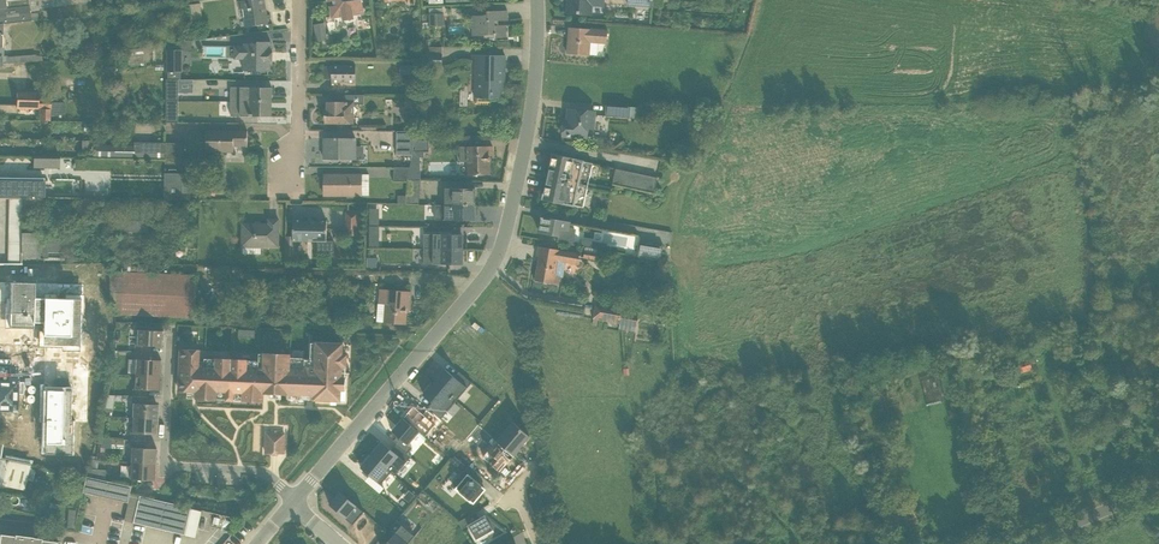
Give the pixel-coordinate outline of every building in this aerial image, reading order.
[(91,12),(90,0),(0,0),(0,24),(91,12)] [(268,22),(264,0),(239,0),(243,26),(268,22)] [(363,12),(361,0),(327,0),(330,18),(363,12)] [(604,0),(567,0),(566,13),(590,14),(590,4),(604,5),(604,0)] [(181,3),(183,21),(195,20),(192,2),(181,3)] [(471,37),(506,37),(506,9),(471,9),(471,37)] [(441,12),(430,14),(432,28),(443,26),(441,12)] [(318,20),(307,21),(309,39),(320,38),(318,20)] [(605,43),(606,29),(567,26),(565,52),(588,53),(589,42),(605,43)] [(175,67),(176,48),(189,48),(190,39),(162,38),(162,67),(175,67)] [(241,69),(270,69),(270,40),(242,40),(242,44),(234,44),(234,58),(241,58),(241,69)] [(449,44),(422,44),(422,61),(449,61),(449,44)] [(472,97),(504,97),(504,54),(473,54),(472,97)] [(384,74),(386,82),(395,80),(393,73),(405,71),(403,62),(392,64),(394,71),(384,74)] [(329,82),(355,82),(355,64),(328,64),(329,82)] [(231,84),(230,98),(271,99),(271,85),(231,84)] [(24,88),(24,92),(16,91),(15,108),(49,109),(49,116),(63,115),(62,102),(49,103),(49,98),(37,99),(37,88),(24,88)] [(409,94),(400,93),(398,105),(408,106),(409,94)] [(230,114),(270,115),(271,99),(230,98),(230,114)] [(322,122),(352,122),(352,99),(322,99),(322,122)] [(599,103),(599,113),(632,113),(632,103),(599,103)] [(593,128),(595,107),(566,105),(564,119),(560,119),(558,137),(587,139),(588,127),(593,128)] [(389,128),(390,153),(404,153),(404,164),(423,164),(422,139),(412,139),(411,127),(389,128)] [(247,144),(247,129),(203,129),(204,151),(233,150),(233,144),(247,144)] [(321,159),(356,159),(356,135),(321,136),(321,159)] [(91,139),(80,139),(80,149),(90,149),(91,139)] [(135,144),(92,143),(92,155),(165,157),(165,155),(182,155),(182,141),(135,140),(135,144)] [(460,174),(492,174),(492,144),(460,144),(460,174)] [(540,195),(581,205),(592,163),(550,153),(540,195)] [(57,155),(31,155),(31,166),(57,166),(57,155)] [(400,179),(401,165),(389,165),(388,178),(400,179)] [(183,171),(165,171),(165,196),(191,197),(191,180),(183,180),(183,171)] [(651,181),(612,171),(608,185),(648,195),(651,181)] [(322,196),(360,197),(360,172),(322,172),(322,196)] [(7,198),(21,198),(43,198),(43,178),(0,178),(0,198),(7,198)] [(391,193),(390,201),(413,202),(413,180),(402,180),(402,193),(391,193)] [(445,205),(475,205),(475,188),(445,188),(445,205)] [(21,198),(7,198),(6,264),(20,264),(21,198)] [(475,215),(475,205),(445,205),(436,204),(436,219),(473,220),(473,215),(475,215)] [(339,231),(352,232),(353,208),(340,208),(339,231)] [(555,240),(571,243),(574,227),(567,226),(568,219),(537,214),(535,230),(556,233),(555,240)] [(240,246),(279,246),(280,217),(266,217),(266,223),(241,222),(240,246)] [(291,239),(325,240),(325,219),(292,218),(291,239)] [(149,220),(127,219),(127,229),(148,230),(149,220)] [(424,249),(464,249),(464,238),(460,238),(460,234),(425,234),(424,249)] [(577,263),(579,251),(538,244),(531,279),(559,285),(560,274),(554,273),(556,260),(577,263)] [(660,251),(635,246),(632,258),(657,263),(660,251)] [(459,260),(464,260),(464,249),(424,249),(424,264),(459,264),(459,260)] [(197,275),(110,271),(115,314),(195,317),(197,275)] [(9,282),(8,328),(31,329),(32,322),(38,323),(37,346),(65,347),(64,349),(82,350),(84,299),(33,298),(33,283),(9,282)] [(405,323),(406,311),(409,312),(410,289),(378,287),(377,302),(384,303),(382,321),(405,323)] [(629,326),(631,310),(587,304),(585,320),(629,326)] [(624,329),(624,352),(642,352),(642,316),(630,316),(630,329),(624,329)] [(134,343),(161,344),(161,329),(134,328),(134,343)] [(176,347),(174,389),(192,390),(191,395),(211,396),(211,387),(218,388),(218,394),(228,395),(229,388),(239,389),(238,397),(260,398),(260,390),(333,394),(333,387),(342,387),(343,373),(338,373),(339,364),(345,365),(346,350),(339,350),(340,341),(310,340),(309,363),(299,362),(299,366),(287,366),(288,350),(259,349),(258,366),(241,365),(241,356),(210,355),(210,364),(196,363),(196,348),(176,347)] [(133,373),(158,375),(159,359),(134,358),(133,373)] [(1013,371),(1025,368),(1023,361),(1011,364),(1013,371)] [(472,382),(459,371),(454,376),(445,369),(434,381),(456,400),(472,382)] [(988,370),(979,373),(982,381),(990,377),(988,370)] [(132,387),(157,389),(158,375),(133,373),(132,387)] [(14,412),(14,394),(21,394),(21,381),(14,381),(15,376),(7,376),(7,381),(0,381),(0,412),(14,412)] [(456,400),(434,381),(423,394),(433,402),(427,407),(441,419),(456,400)] [(44,453),(74,454),(75,421),(72,421),(73,391),(43,390),(42,420),(45,420),(44,453)] [(131,402),(131,417),(155,417),(155,403),(131,402)] [(414,405),(403,418),(419,432),(425,437),(435,425),(437,427),(442,420),(441,419),(427,407),(423,413),(414,405)] [(130,431),(154,432),(155,417),(131,417),(130,431)] [(401,438),(396,444),(407,453),(412,447),(409,444),(419,432),(403,418),(392,431),(401,438)] [(529,436),(509,419),(493,438),(515,456),(521,448),(520,447),(529,436)] [(284,427),(262,426),(262,453),(284,453),(284,427)] [(9,439),(16,440),(17,428),(10,427),(9,439)] [(17,441),(29,442),(30,430),(18,428),(17,441)] [(383,442),(372,455),(394,474),(410,455),(407,453),(396,444),(391,449),(383,442)] [(129,445),(128,460),(153,461),(154,447),(129,445)] [(394,474),(372,455),(361,467),(370,475),(365,480),(379,492),(394,474)] [(23,490),(25,480),(32,481),(35,466),(0,459),(0,486),(23,490)] [(127,477),(152,479),(153,461),(128,460),(127,477)] [(481,475),(469,465),(452,485),(474,503),(478,499),(477,498),(485,488),(479,484),(477,485),(475,483),(481,475)] [(196,537),(203,511),(131,493),(132,486),(88,476),(84,491),(129,502),(125,520),(196,537)] [(364,511),(340,491),(329,504),(353,524),(364,511)] [(13,499),(13,510),(24,510),(24,499),(13,499)] [(476,512),(459,522),(462,528),(469,524),(477,538),(487,532),(491,539),(504,531),(485,515),(479,518),(476,512)] [(379,540),(384,543),(407,543),(415,535),(396,520),(379,540)] [(58,541),(0,534),(0,543),(58,543),(58,541)]
